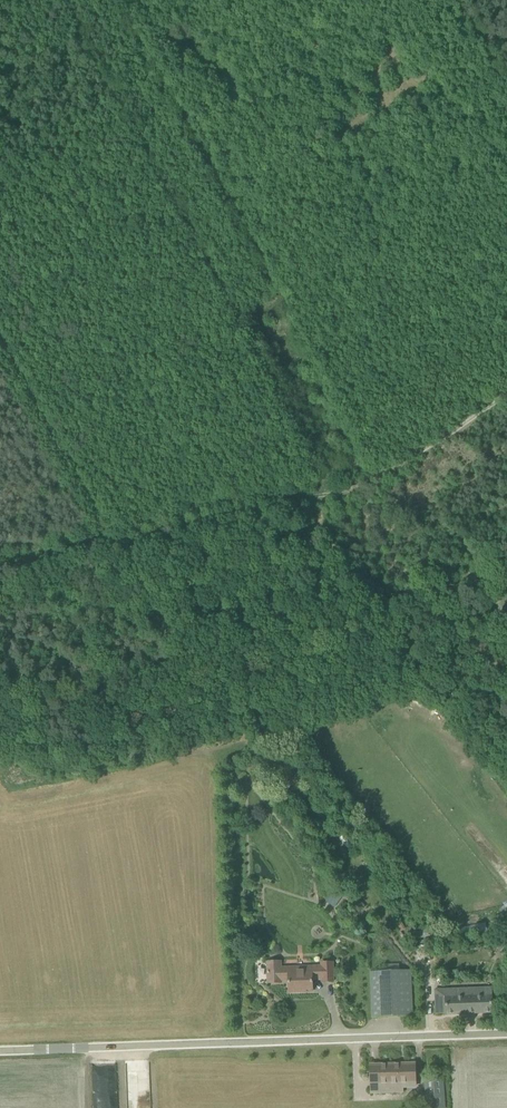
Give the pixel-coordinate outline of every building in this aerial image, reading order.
[(364,847),(369,842),(360,833),(355,837),(364,847)] [(349,851),(355,848),(345,834),(340,838),(349,851)] [(323,982),(333,982),(332,962),(322,963),(322,967),(281,968),(280,962),(268,962),(268,983),(281,983),(281,981),(289,980),(289,992),(306,992),(306,990),(313,990),(313,979),(323,978),(323,982)] [(372,1017),(414,1016),(411,970),(370,972),(372,1017)] [(435,1003),(435,1014),(446,1014),(446,1015),(492,1013),(492,996),(480,996),(480,988),(463,989),(464,993),(445,993),(445,1002),(435,1003)] [(416,1083),(415,1064),(370,1065),(371,1093),(403,1093),(403,1083),(416,1083)] [(427,1099),(427,1107),(445,1107),(443,1080),(425,1081),(427,1099)] [(96,1107),(116,1107),(115,1085),(95,1086),(96,1107)]
